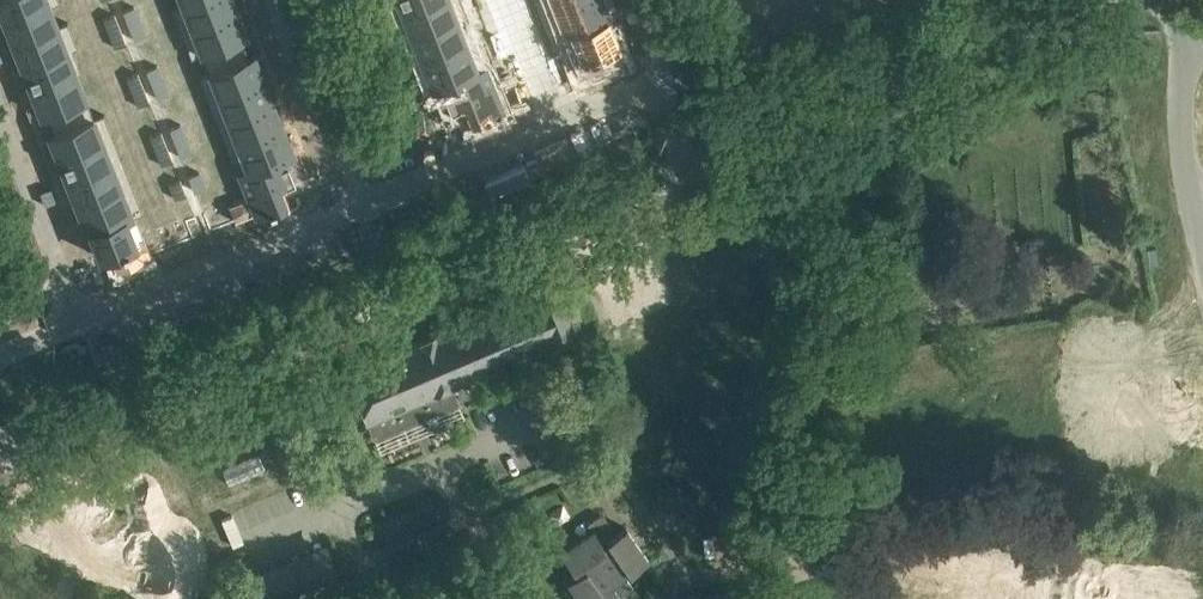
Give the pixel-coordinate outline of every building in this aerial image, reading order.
[(5,21),(49,4),(49,5),(60,0),(0,0),(0,9),(5,21)] [(172,6),(181,30),(236,8),(232,0),(191,0),(177,5),(177,4),(172,6)] [(405,16),(447,0),(398,0),(405,16)] [(405,16),(414,39),(463,20),(469,18),(461,0),(447,0),(405,16)] [(487,10),(498,6),(496,0),(483,0),(487,10)] [(507,2),(513,17),(524,12),(519,0),(513,0),(507,2)] [(551,11),(579,0),(546,0),(551,11)] [(551,11),(561,38),(564,37),(563,35),(607,18),(608,19),(610,18),(603,0),(579,0),(551,11)] [(49,4),(5,21),(14,44),(58,26),(57,25),(49,5),(49,4)] [(134,5),(123,10),(129,24),(140,20),(134,5)] [(498,6),(487,10),(493,25),(504,20),(498,6)] [(236,8),(181,30),(191,56),(202,52),(206,62),(245,47),(241,37),(246,35),(236,8)] [(115,13),(104,18),(109,32),(121,28),(115,13)] [(607,18),(563,35),(564,37),(580,77),(589,74),(590,75),(614,66),(607,49),(618,45),(608,19),(607,18)] [(140,20),(129,24),(135,39),(146,34),(140,20)] [(463,20),(414,39),(423,62),(472,42),(463,20)] [(58,26),(14,44),(23,66),(72,47),(72,48),(78,46),(68,21),(57,25),(58,26)] [(121,28),(109,32),(115,47),(126,42),(121,28)] [(531,31),(520,36),(526,50),(537,46),(531,31)] [(511,39),(500,43),(506,58),(517,54),(511,39)] [(472,42),(423,62),(433,88),(441,85),(441,84),(482,68),(482,67),(472,42)] [(72,47),(23,66),(32,89),(75,72),(76,73),(81,71),(72,48),(72,47)] [(210,71),(199,76),(209,102),(264,80),(254,54),(248,56),(245,47),(206,62),(210,71)] [(158,64),(146,69),(152,83),(163,79),(158,64)] [(482,68),(441,84),(441,85),(451,111),(464,106),(470,122),(484,117),(485,119),(490,117),(489,115),(502,110),(502,108),(522,100),(515,82),(495,90),(485,66),(482,67),(482,68)] [(544,71),(535,74),(542,92),(551,89),(544,71)] [(75,72),(32,89),(42,115),(47,113),(51,123),(90,108),(76,73),(75,72)] [(138,72),(127,76),(133,91),(144,86),(138,72)] [(163,79),(152,83),(158,98),(169,93),(163,79)] [(264,80),(209,102),(218,125),(273,103),(264,80)] [(144,86),(133,91),(138,105),(149,101),(144,86)] [(273,103),(218,125),(227,147),(282,126),(273,103)] [(55,133),(50,135),(60,161),(115,140),(104,113),(93,117),(90,108),(51,123),(55,133)] [(181,123),(170,127),(175,142),(186,137),(181,123)] [(282,126),(227,147),(238,174),(240,173),(240,172),(284,155),(285,156),(292,152),(282,126)] [(161,131),(150,135),(156,149),(167,145),(161,131)] [(186,137),(175,142),(181,156),(192,152),(186,137)] [(115,140),(60,161),(69,184),(124,162),(115,140)] [(167,145),(156,149),(161,164),(173,160),(167,145)] [(249,196),(228,204),(235,222),(256,214),(257,215),(270,210),(271,212),(276,210),(275,208),(289,202),(282,186),(295,181),(285,156),(284,155),(240,172),(240,173),(249,196)] [(124,162),(69,184),(78,206),(133,185),(124,162)] [(200,171),(188,175),(194,190),(205,185),(200,171)] [(180,178),(169,183),(175,197),(186,193),(180,178)] [(133,185),(78,206),(88,233),(91,232),(91,231),(135,214),(143,211),(133,185)] [(135,214),(91,231),(91,232),(101,258),(112,254),(118,270),(142,260),(141,259),(151,255),(144,237),(135,214)] [(195,217),(186,221),(193,239),(203,235),(195,217)] [(522,293),(523,296),(545,346),(546,349),(552,347),(555,353),(564,349),(561,343),(586,332),(563,276),(522,293)] [(545,346),(523,296),(346,371),(374,438),(458,402),(451,386),(545,346)] [(585,383),(581,373),(567,378),(572,389),(585,383)] [(588,527),(590,531),(561,551),(573,569),(575,568),(579,573),(568,580),(581,598),(642,598),(624,574),(629,571),(630,571),(648,559),(625,526),(609,537),(605,531),(609,528),(610,526),(610,523),(604,515),(602,514),(599,514),(588,522),(587,524),(588,527)] [(330,555),(249,590),(253,598),(335,598),(347,594),(330,555)] [(1087,584),(1089,585),(1090,581),(1059,573),(1054,590),(1051,590),(1049,598),(1083,598),(1087,584)] [(922,598),(987,598),(980,597),(981,594),(953,587),(954,584),(928,578),(928,577),(922,598)] [(1083,598),(1115,598),(1118,588),(1097,583),(1096,587),(1089,585),(1087,584),(1083,598)] [(1115,598),(1146,598),(1147,596),(1118,588),(1115,598)]
